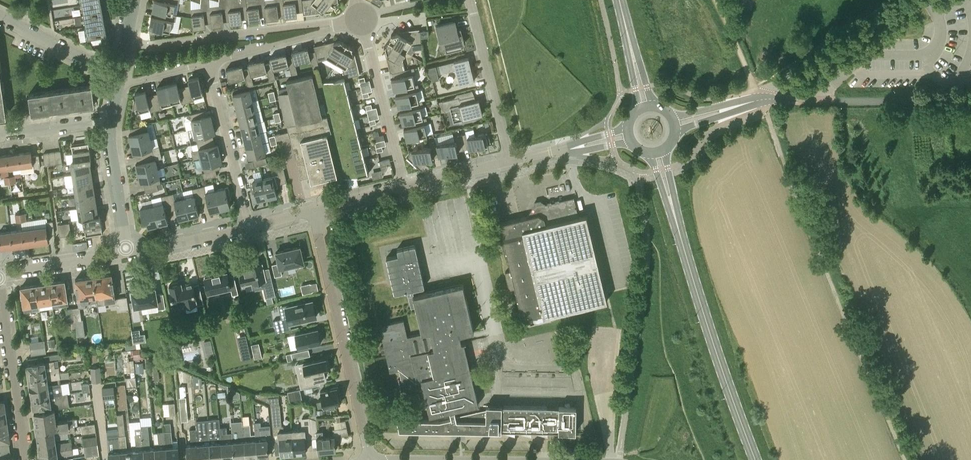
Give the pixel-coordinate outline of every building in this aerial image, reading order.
[(152,10),(158,11),(173,14),(175,3),(178,4),(179,0),(160,0),(160,1),(158,0),(154,0),(152,10)] [(211,22),(209,5),(210,5),(209,0),(201,0),(201,6),(191,8),(193,28),(203,27),(202,23),(205,23),(211,22)] [(229,20),(230,20),(227,3),(228,3),(228,0),(219,0),(219,4),(210,5),(209,5),(211,22),(211,26),(221,25),(221,21),(223,20),(223,21),(229,20)] [(247,18),(248,18),(246,1),(246,0),(237,0),(237,2),(228,3),(227,3),(230,20),(229,20),(230,24),(240,23),(239,18),(241,18),(241,19),(247,18)] [(266,16),(264,0),(246,0),(246,1),(248,18),(247,18),(248,22),(258,20),(257,16),(259,16),(266,16)] [(266,16),(266,19),(276,18),(276,14),(278,14),(284,13),(283,0),(264,0),(266,16)] [(284,13),(284,17),(294,16),(294,12),(296,11),(296,12),(303,11),(302,0),(283,0),(284,13)] [(303,11),(303,13),(310,12),(310,14),(319,13),(319,11),(321,10),(322,10),(323,11),(331,10),(330,10),(331,11),(334,5),(328,0),(302,0),(303,11)] [(85,16),(102,13),(100,2),(83,5),(85,16)] [(155,32),(155,33),(170,31),(172,20),(176,21),(177,15),(173,14),(158,11),(157,17),(151,16),(149,27),(156,28),(156,32),(155,32)] [(86,26),(104,23),(102,13),(85,16),(86,26)] [(446,52),(446,53),(461,49),(462,49),(461,44),(465,43),(462,33),(462,34),(458,35),(455,21),(436,26),(440,40),(443,40),(446,52)] [(104,23),(86,26),(88,37),(106,34),(104,23)] [(421,44),(420,37),(419,31),(413,31),(413,29),(404,30),(404,32),(402,33),(401,35),(399,33),(391,35),(392,34),(391,34),(389,41),(406,51),(410,45),(421,44)] [(317,61),(318,61),(330,58),(336,61),(346,45),(340,40),(341,41),(333,43),(332,44),(329,44),(329,42),(320,44),(320,46),(314,48),(315,51),(317,61)] [(396,72),(405,69),(402,57),(406,51),(389,41),(386,44),(384,46),(384,47),(385,46),(387,53),(388,57),(386,58),(388,67),(390,66),(391,69),(395,68),(396,72)] [(343,71),(345,77),(358,74),(357,67),(358,67),(356,58),(354,59),(353,55),(351,47),(352,48),(352,47),(349,46),(346,45),(336,61),(336,62),(333,67),(341,72),(343,71)] [(295,63),(311,59),(314,70),(320,68),(318,61),(317,61),(315,51),(309,52),(308,48),(291,52),(293,57),(295,63)] [(291,75),(298,74),(295,63),(293,57),(287,58),(286,53),(270,58),(271,62),(273,69),(289,65),(291,75)] [(456,69),(460,84),(474,80),(468,57),(459,60),(454,61),(436,65),(425,68),(432,80),(439,79),(438,73),(456,69)] [(270,81),(276,79),(273,69),(271,62),(265,64),(264,59),(248,63),(249,68),(251,75),(267,71),(270,81)] [(248,86),(254,85),(251,75),(249,68),(243,70),(242,65),(226,69),(229,81),(245,77),(248,86)] [(394,90),(400,88),(415,84),(412,74),(415,73),(414,67),(405,69),(396,72),(397,78),(391,79),(394,90)] [(276,140),(290,137),(290,136),(306,132),(305,131),(329,125),(327,115),(323,116),(313,74),(286,81),(288,87),(278,89),(289,131),(275,134),(276,140)] [(194,100),(194,97),(203,94),(202,91),(204,90),(204,91),(202,81),(201,82),(200,82),(198,76),(188,79),(190,84),(184,86),(188,101),(194,100)] [(324,98),(348,91),(347,91),(344,78),(345,78),(345,77),(319,84),(320,84),(324,98)] [(182,103),(188,101),(184,86),(178,87),(177,82),(167,85),(171,103),(181,100),(182,103)] [(398,106),(404,105),(419,101),(416,90),(420,90),(418,83),(415,84),(400,88),(401,94),(395,96),(398,106)] [(92,85),(71,88),(73,107),(94,104),(92,85)] [(162,105),(171,103),(167,85),(157,87),(158,93),(152,94),(156,110),(163,108),(162,105)] [(52,110),(73,107),(71,88),(50,91),(52,110)] [(235,105),(253,101),(250,89),(243,91),(233,94),(233,93),(232,93),(235,105)] [(151,111),(156,110),(152,94),(147,96),(145,90),(135,93),(136,99),(135,99),(134,99),(132,109),(133,109),(139,107),(140,111),(150,108),(151,111)] [(29,94),(31,113),(52,110),(50,91),(29,94)] [(351,105),(348,92),(348,91),(324,98),(327,111),(351,105),(351,104),(351,105)] [(458,120),(459,123),(476,119),(476,116),(483,114),(480,103),(478,104),(477,100),(475,100),(474,95),(458,99),(458,97),(442,101),(445,112),(458,108),(461,119),(458,120)] [(402,123),(408,122),(408,121),(423,117),(421,107),(424,106),(422,100),(419,101),(404,105),(405,111),(400,112),(402,123)] [(238,115),(255,111),(253,101),(235,105),(238,115)] [(332,124),(355,119),(355,118),(354,118),(351,106),(352,105),(351,105),(327,111),(327,113),(329,112),(332,124)] [(193,129),(213,124),(211,115),(205,116),(203,111),(207,110),(206,110),(190,114),(192,119),(190,119),(193,129)] [(241,126),(258,122),(255,111),(238,115),(241,126)] [(407,141),(407,140),(428,134),(425,123),(428,123),(426,116),(423,117),(408,121),(408,122),(410,127),(404,129),(407,141)] [(358,132),(354,119),(355,119),(332,124),(334,134),(333,134),(334,138),(358,132)] [(243,136),(261,132),(258,122),(241,126),(243,136)] [(131,144),(151,139),(149,129),(148,129),(147,124),(130,128),(130,129),(134,128),(135,133),(129,135),(131,144)] [(197,143),(214,139),(213,138),(210,139),(209,134),(215,133),(213,124),(193,129),(195,138),(196,137),(197,143)] [(290,136),(290,137),(300,179),(309,176),(311,182),(337,176),(336,173),(335,173),(326,137),(327,137),(327,136),(327,134),(331,133),(329,125),(305,131),(306,132),(290,136)] [(174,134),(177,147),(184,146),(184,143),(184,142),(181,132),(174,134)] [(246,147),(263,142),(261,132),(243,136),(246,147)] [(361,145),(358,133),(358,132),(334,138),(337,152),(356,147),(362,146),(362,145),(361,145)] [(460,135),(464,151),(464,150),(469,149),(469,150),(469,149),(488,144),(487,142),(490,141),(487,133),(467,138),(466,133),(460,135)] [(463,150),(463,151),(464,151),(460,135),(454,136),(455,141),(437,145),(436,145),(439,155),(438,155),(438,156),(451,153),(451,155),(457,154),(457,152),(458,152),(457,152),(457,151),(463,150)] [(137,158),(161,152),(159,146),(153,147),(151,139),(131,144),(133,153),(139,151),(140,156),(137,157),(137,158)] [(193,159),(220,153),(218,144),(212,145),(210,140),(214,140),(214,139),(197,143),(199,148),(197,148),(198,149),(191,151),(193,159)] [(438,155),(439,155),(436,145),(437,145),(437,144),(436,144),(435,140),(429,142),(430,147),(409,152),(410,155),(408,157),(407,157),(406,157),(413,163),(414,162),(433,158),(433,157),(432,156),(438,155)] [(249,157),(266,153),(263,142),(246,147),(249,158),(249,157)] [(89,143),(72,145),(74,162),(74,163),(89,160),(90,161),(91,161),(88,143),(89,143)] [(362,146),(356,147),(337,152),(340,166),(365,159),(364,159),(361,146),(362,146)] [(34,171),(34,168),(40,167),(39,155),(32,156),(31,151),(19,153),(21,166),(22,173),(34,171)] [(142,162),(136,164),(138,173),(158,168),(158,167),(156,159),(162,158),(161,152),(137,158),(141,157),(142,162)] [(9,168),(13,167),(21,166),(19,153),(7,155),(9,168)] [(204,172),(216,170),(221,168),(217,168),(216,163),(222,162),(220,153),(193,159),(195,167),(202,165),(202,167),(203,166),(204,172)] [(9,168),(7,155),(0,156),(0,169),(9,168)] [(266,157),(252,160),(253,166),(267,163),(266,157)] [(368,172),(366,166),(366,164),(365,160),(365,159),(340,166),(341,170),(343,180),(369,173),(368,172)] [(71,163),(72,174),(91,171),(90,161),(89,160),(74,163),(74,162),(71,163)] [(146,180),(147,185),(157,183),(161,182),(159,177),(160,177),(160,175),(166,174),(164,166),(158,167),(158,168),(138,173),(140,182),(146,180)] [(276,168),(280,180),(286,179),(283,166),(276,168)] [(383,177),(382,172),(381,169),(371,172),(373,179),(383,177)] [(203,172),(205,179),(217,176),(216,170),(204,172),(203,172)] [(74,185),(93,182),(91,171),(72,174),(74,185)] [(71,173),(64,174),(65,185),(72,184),(71,173)] [(262,179),(267,198),(277,195),(275,188),(278,187),(275,175),(262,179)] [(257,200),(267,198),(262,179),(249,182),(252,193),(255,192),(257,200),(256,200),(257,200)] [(76,197),(95,194),(93,182),(74,185),(76,197)] [(157,183),(147,185),(144,186),(145,192),(158,189),(157,184),(157,183)] [(210,212),(220,209),(215,190),(206,192),(205,187),(204,185),(198,187),(202,203),(208,201),(210,211),(210,212)] [(184,197),(189,217),(191,217),(191,218),(197,216),(197,215),(200,214),(199,214),(197,204),(202,203),(198,187),(192,188),(193,195),(184,197)] [(215,190),(220,209),(231,207),(230,206),(228,199),(231,198),(228,187),(215,190)] [(187,217),(189,217),(184,197),(175,199),(174,193),(167,194),(171,210),(177,209),(179,219),(178,219),(179,219),(181,219),(181,220),(187,219),(187,217)] [(78,208),(96,205),(95,194),(76,197),(78,208)] [(153,205),(158,225),(168,222),(168,221),(168,222),(165,212),(171,210),(167,194),(160,196),(162,203),(153,205)] [(509,289),(515,288),(522,318),(542,313),(543,316),(567,311),(607,301),(605,293),(586,214),(578,216),(574,197),(573,197),(573,198),(545,205),(541,202),(535,204),(527,217),(499,223),(511,270),(505,271),(509,289)] [(98,215),(96,205),(78,208),(79,219),(83,219),(83,218),(98,216),(98,215)] [(147,227),(158,225),(153,205),(140,208),(143,222),(147,221),(148,226),(147,226),(147,227)] [(103,232),(102,232),(100,215),(98,215),(98,216),(83,218),(83,219),(86,236),(103,233),(103,232)] [(46,222),(46,225),(34,227),(37,243),(49,242),(48,234),(55,233),(53,221),(46,222)] [(37,243),(34,227),(22,228),(25,245),(37,243)] [(12,247),(25,245),(22,228),(10,230),(12,247)] [(12,247),(10,230),(0,231),(0,245),(0,248),(12,247)] [(415,244),(397,248),(398,254),(386,257),(394,293),(407,290),(408,297),(411,309),(416,308),(421,333),(407,336),(403,319),(389,322),(379,325),(380,330),(390,372),(399,370),(404,392),(423,388),(430,416),(450,411),(451,417),(439,419),(397,419),(399,430),(455,431),(455,430),(456,433),(458,432),(458,430),(485,431),(501,431),(558,432),(576,432),(576,406),(570,406),(569,402),(565,403),(565,406),(486,405),(486,409),(456,416),(455,410),(478,404),(475,389),(470,390),(465,369),(470,368),(472,368),(472,367),(470,367),(464,342),(466,342),(466,341),(462,342),(460,335),(474,331),(463,284),(414,295),(413,289),(425,286),(415,244)] [(281,267),(304,262),(302,257),(305,257),(303,250),(301,251),(300,246),(291,248),(285,249),(285,250),(276,252),(279,262),(272,264),(275,276),(282,274),(281,267)] [(243,285),(262,280),(266,297),(272,295),(276,294),(269,268),(263,269),(262,263),(259,264),(258,263),(253,264),(252,266),(250,266),(250,268),(244,270),(245,272),(240,273),(243,285)] [(219,272),(212,274),(213,275),(205,276),(208,292),(231,287),(232,295),(238,293),(234,274),(228,275),(227,271),(220,273),(219,272)] [(119,304),(119,310),(129,308),(127,296),(115,298),(114,289),(113,281),(112,281),(111,273),(93,276),(97,302),(97,303),(110,301),(110,305),(119,304)] [(90,303),(97,302),(93,276),(76,279),(77,286),(76,286),(79,305),(90,304),(90,303)] [(54,307),(68,305),(64,280),(50,282),(54,307)] [(39,309),(45,308),(54,307),(50,282),(35,285),(39,309)] [(193,282),(180,285),(180,283),(181,283),(181,282),(178,283),(178,282),(172,283),(172,284),(169,285),(170,288),(169,288),(173,305),(184,303),(185,305),(196,302),(197,305),(204,303),(199,283),(193,284),(193,282)] [(25,311),(39,309),(35,285),(21,287),(24,306),(25,311)] [(134,307),(157,303),(158,309),(166,307),(163,293),(156,294),(155,288),(132,291),(134,301),(134,306),(134,307)] [(312,299),(286,305),(288,316),(273,320),(276,332),(291,329),(290,322),(301,320),(307,319),(307,318),(316,316),(315,311),(317,311),(315,304),(313,304),(312,299)] [(75,320),(74,311),(73,307),(67,308),(68,321),(75,320)] [(74,311),(75,320),(76,326),(82,326),(80,310),(74,311)] [(318,329),(295,334),(298,348),(321,342),(320,339),(321,339),(320,332),(318,332),(318,329)] [(30,348),(46,346),(45,340),(29,342),(30,348)] [(31,355),(46,353),(46,346),(30,348),(31,355)] [(251,358),(248,346),(240,348),(242,360),(251,358)] [(130,349),(131,360),(129,360),(129,366),(135,365),(134,359),(143,358),(141,348),(136,348),(130,349)] [(309,348),(291,353),(293,359),(310,355),(309,348)] [(262,356),(260,349),(253,351),(254,358),(262,356)] [(29,376),(60,372),(58,359),(61,359),(61,353),(43,356),(44,362),(27,364),(29,376)] [(327,366),(329,365),(328,360),(326,360),(325,358),(303,363),(305,374),(298,376),(301,388),(317,384),(316,378),(325,376),(324,369),(328,368),(327,366)] [(90,367),(92,382),(102,381),(100,366),(90,367)] [(49,385),(48,378),(51,378),(51,379),(61,378),(70,377),(69,371),(60,372),(29,376),(31,388),(49,385)] [(126,377),(127,387),(136,386),(136,376),(126,377)] [(31,388),(32,398),(63,394),(61,383),(49,385),(31,388)] [(179,397),(181,421),(188,420),(186,396),(187,396),(186,385),(179,386),(180,397),(179,397)] [(113,386),(102,388),(103,400),(114,398),(113,386)] [(317,401),(318,407),(324,406),(324,407),(329,406),(329,407),(335,405),(335,404),(340,403),(338,393),(339,392),(338,386),(331,387),(331,389),(328,389),(328,388),(326,389),(326,390),(320,391),(322,400),(317,401)] [(240,392),(232,389),(233,398),(240,397),(240,392)] [(302,400),(299,389),(287,392),(290,403),(302,400)] [(40,411),(44,410),(55,408),(70,406),(68,393),(63,394),(32,398),(34,407),(39,407),(40,411)] [(271,402),(275,455),(293,453),(291,429),(284,430),(283,426),(282,426),(280,405),(279,405),(279,398),(279,393),(259,393),(255,393),(255,396),(258,397),(271,402)] [(164,416),(176,415),(175,402),(162,404),(164,416)] [(55,408),(44,410),(40,411),(34,411),(37,431),(75,426),(78,425),(77,418),(59,421),(59,423),(57,423),(55,408)] [(118,423),(119,436),(121,459),(133,459),(132,449),(127,449),(124,413),(117,414),(118,423)] [(309,417),(311,437),(316,437),(318,451),(336,449),(335,442),(338,441),(338,436),(348,435),(347,427),(342,428),(342,427),(332,428),(333,435),(323,436),(323,430),(317,430),(317,427),(316,414),(312,415),(309,415),(309,417)] [(300,428),(291,429),(293,453),(306,452),(305,438),(311,437),(309,417),(302,418),(302,419),(301,420),(302,426),(300,428)] [(9,430),(7,420),(0,421),(0,432),(9,430)] [(167,459),(179,459),(178,445),(173,445),(171,422),(164,423),(165,431),(167,459)] [(254,423),(255,433),(255,439),(257,456),(268,455),(267,445),(272,444),(270,422),(261,423),(254,423)] [(81,425),(82,433),(96,431),(95,423),(81,425)] [(109,459),(121,459),(119,436),(118,423),(111,424),(112,436),(113,451),(109,451),(109,459)] [(209,442),(206,442),(204,427),(204,428),(203,423),(196,424),(196,428),(199,459),(211,459),(209,442)] [(255,439),(255,433),(251,434),(250,423),(249,424),(242,424),(245,457),(250,457),(252,457),(254,457),(256,456),(257,456),(255,439)] [(154,447),(150,447),(148,424),(141,425),(141,427),(144,459),(156,459),(154,447)] [(240,458),(241,458),(245,457),(242,424),(238,425),(231,425),(232,440),(234,458),(236,458),(237,458),(240,458)] [(75,426),(37,431),(38,442),(56,439),(71,437),(70,432),(76,431),(75,426)] [(222,459),(220,426),(213,427),(213,432),(209,433),(210,442),(209,442),(211,459),(217,459),(222,459)] [(232,458),(234,458),(232,440),(228,440),(227,426),(226,426),(220,426),(222,459),(228,459),(229,459),(231,459),(232,458)] [(141,427),(135,428),(135,434),(136,444),(132,445),(132,449),(133,459),(144,459),(141,427)] [(196,428),(190,429),(191,443),(186,444),(187,459),(199,459),(196,428)] [(10,440),(9,430),(0,432),(0,442),(10,440)] [(165,431),(158,431),(159,442),(154,442),(155,447),(154,447),(156,459),(167,459),(165,431)] [(84,446),(98,444),(97,436),(82,437),(84,446)] [(40,452),(72,448),(71,441),(59,443),(57,444),(56,439),(38,442),(40,452)] [(98,444),(84,446),(85,456),(99,454),(98,444)] [(40,452),(41,459),(59,459),(58,454),(61,456),(73,454),(72,448),(40,452)] [(11,456),(10,450),(0,451),(0,458),(11,456)]
